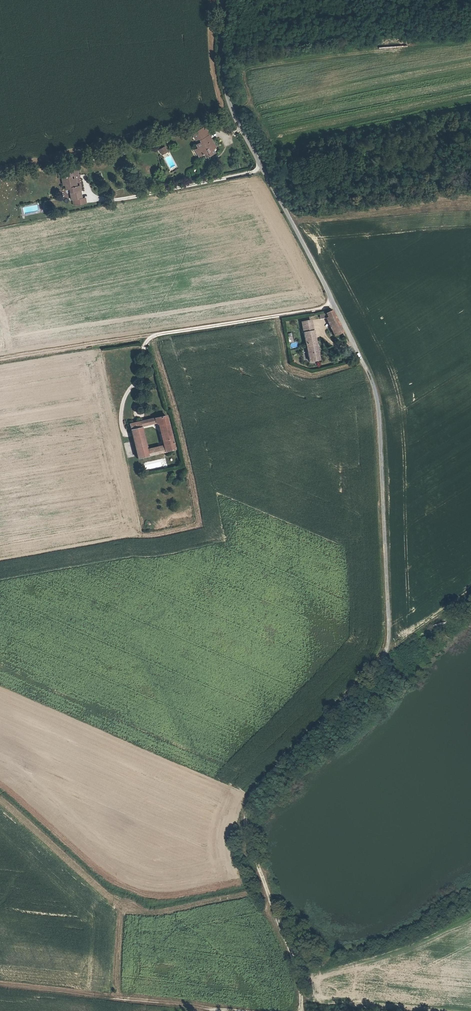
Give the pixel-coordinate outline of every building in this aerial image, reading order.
[(192,136),(195,142),(198,141),(199,143),(200,145),(196,147),(197,150),(194,152),(198,160),(204,157),(205,159),(208,157),(209,158),(214,156),(212,151),(215,150),(208,137),(204,129),(192,136)] [(71,199),(81,198),(80,191),(79,185),(76,185),(74,176),(77,175),(75,169),(68,171),(60,172),(61,179),(63,178),(65,190),(69,189),(70,193),(71,199)] [(332,311),(325,314),(314,316),(315,321),(328,318),(337,335),(343,332),(332,311)] [(302,323),(304,334),(314,332),(312,322),(302,323)] [(314,332),(304,334),(309,362),(319,360),(314,332)] [(148,449),(136,452),(137,458),(174,449),(167,415),(129,424),(131,432),(144,430),(143,427),(159,424),(164,446),(148,449)] [(133,453),(136,452),(148,449),(144,430),(131,432),(133,440),(130,440),(133,453)]
